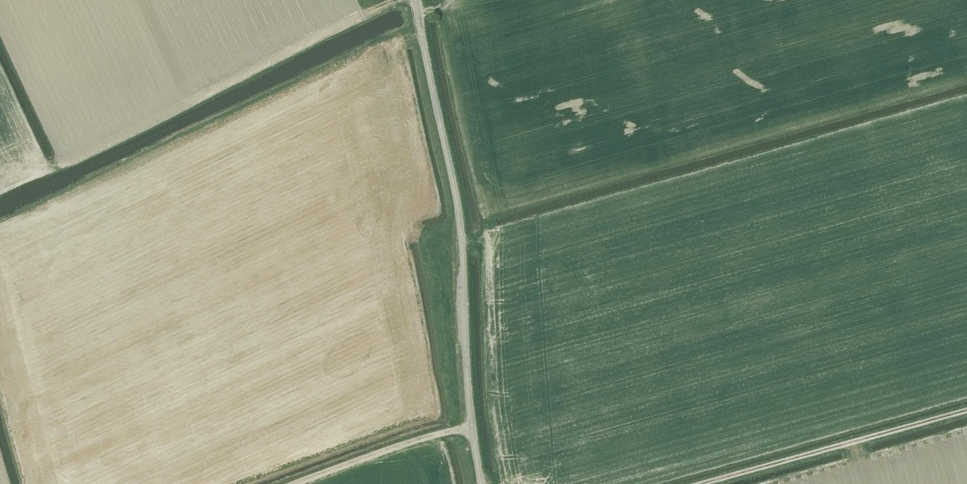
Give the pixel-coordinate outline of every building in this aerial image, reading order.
[(413,79),(402,80),(403,88),(413,87),(413,79)]
